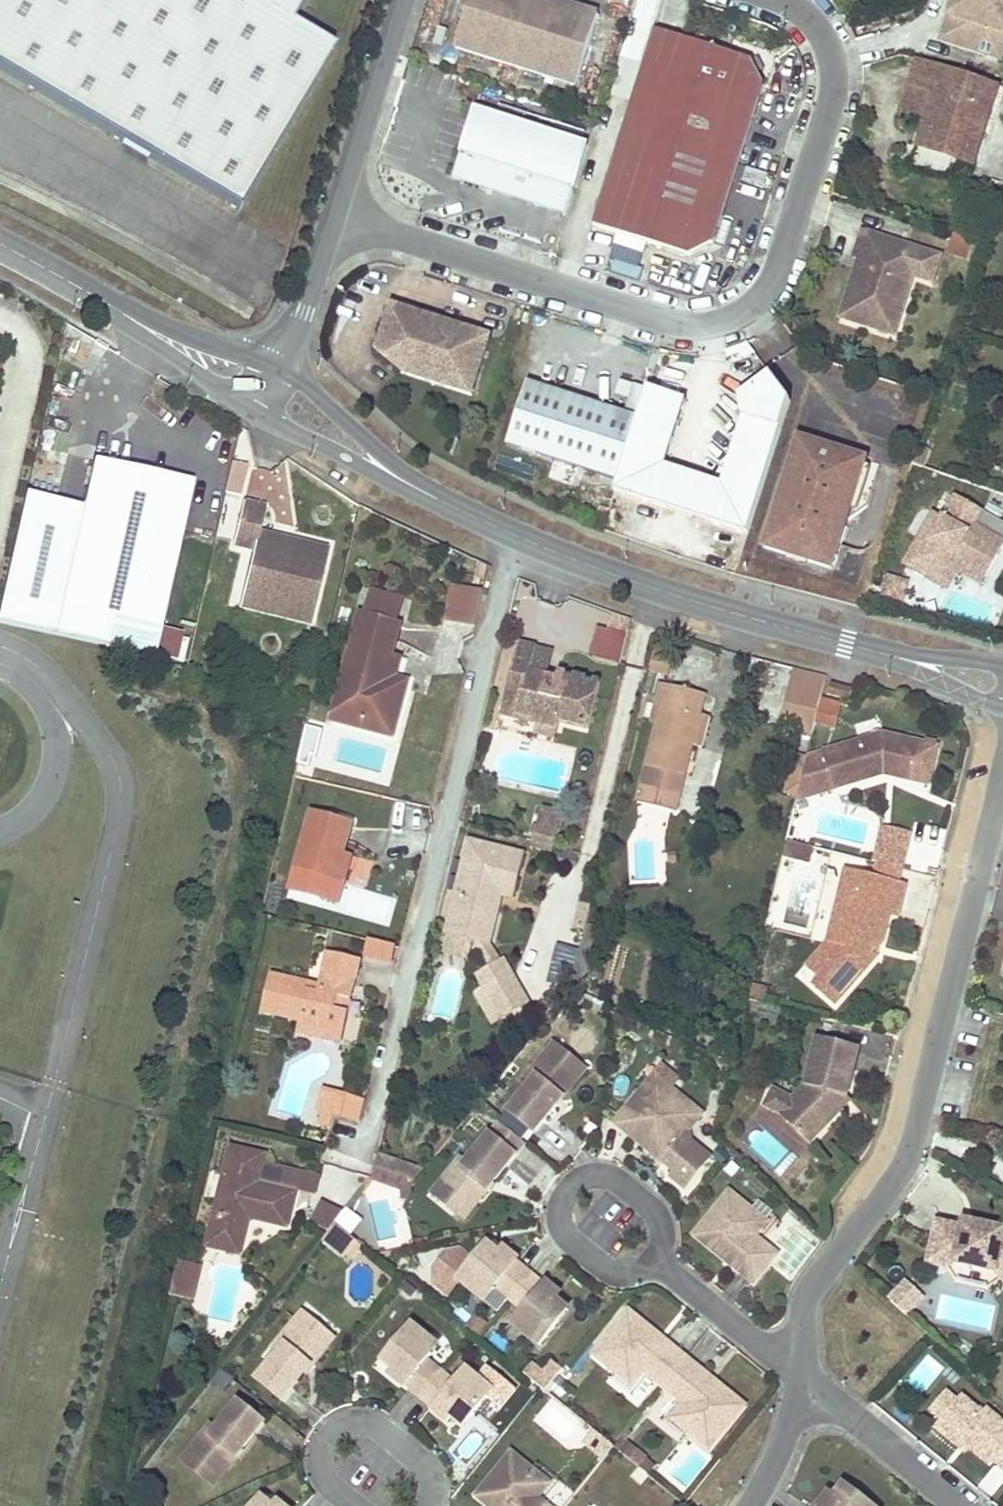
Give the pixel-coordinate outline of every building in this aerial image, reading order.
[(235,212),(331,50),(288,24),(303,0),(0,0),(0,72),(235,212)] [(517,71),(540,0),(475,0),(458,52),(517,71)] [(540,0),(517,71),(576,90),(599,19),(540,0)] [(940,45),(980,58),(984,44),(1002,51),(1002,0),(966,0),(958,24),(948,20),(940,45)] [(948,20),(958,24),(966,0),(954,0),(948,20)] [(626,130),(741,166),(765,86),(752,62),(681,39),(657,31),(626,130)] [(980,58),(999,65),(1002,54),(1002,51),(984,44),(980,58)] [(944,72),(918,64),(902,113),(928,121),(944,72)] [(928,121),(918,151),(974,170),(1000,91),(944,72),(928,121)] [(588,153),(475,117),(455,178),(463,180),(568,214),(588,153)] [(741,166),(626,130),(595,229),(618,236),(691,259),(716,245),(741,166)] [(857,271),(841,321),(885,336),(893,313),(902,316),(914,280),(933,286),(941,260),(863,234),(855,261),(860,262),(872,266),(870,275),(857,271)] [(860,262),(857,271),(870,275),(872,266),(860,262)] [(492,340),(393,308),(379,353),(406,377),(473,398),(492,340)] [(893,313),(885,336),(895,339),(902,316),(893,313)] [(751,355),(748,346),(725,355),(729,363),(751,355)] [(535,349),(529,379),(590,391),(596,361),(535,349)] [(686,403),(648,391),(639,420),(615,495),(675,514),(689,519),(748,537),(790,405),(766,372),(740,401),(744,421),(723,487),(701,480),(687,476),(665,469),(686,403)] [(639,420),(529,386),(508,447),(555,462),(549,480),(573,488),(575,481),(615,495),(639,420)] [(800,440),(766,549),(832,570),(867,460),(800,440)] [(94,460),(84,507),(26,494),(0,607),(0,623),(101,646),(152,657),(191,481),(94,460)] [(989,578),(1002,554),(1002,541),(976,526),(984,512),(958,497),(945,519),(931,544),(922,539),(907,566),(928,578),(931,573),(945,581),(958,557),(964,560),(962,563),(989,578)] [(256,553),(246,595),(314,611),(329,548),(260,532),(267,506),(245,501),(234,547),(256,553)] [(922,539),(931,544),(945,519),(936,514),(922,539)] [(989,578),(962,563),(964,560),(958,557),(945,581),(931,573),(928,578),(949,590),(960,571),(985,585),(989,578)] [(911,582),(904,580),(899,599),(906,601),(911,582)] [(477,624),(486,588),(460,581),(451,617),(477,624)] [(314,611),(246,595),(242,610),(311,626),(314,611)] [(385,684),(389,670),(392,656),(400,624),(360,613),(333,715),(387,730),(399,688),(395,686),(385,684)] [(619,663),(625,632),(595,626),(589,657),(619,663)] [(537,651),(518,647),(505,702),(521,705),(519,714),(537,718),(536,725),(558,730),(559,724),(587,731),(599,685),(559,676),(556,687),(545,685),(546,680),(531,676),(537,651)] [(531,676),(546,680),(552,654),(537,651),(531,676)] [(402,658),(392,656),(389,670),(385,684),(395,686),(402,658)] [(782,701),(794,669),(776,663),(764,694),(782,701)] [(828,693),(850,699),(853,688),(831,682),(828,693)] [(657,704),(661,705),(637,801),(676,811),(693,744),(702,746),(709,717),(700,715),(705,696),(662,685),(657,704)] [(406,689),(399,688),(387,730),(333,715),(331,722),(393,739),(406,689)] [(784,725),(814,732),(822,700),(792,693),(784,725)] [(519,714),(521,705),(505,702),(502,717),(536,725),(537,718),(519,714)] [(558,730),(536,725),(533,738),(555,743),(558,730)] [(885,734),(826,752),(808,757),(797,801),(837,789),(886,775),(884,771),(891,769),(913,774),(920,743),(885,734)] [(886,775),(911,781),(913,774),(891,769),(884,771),(886,775)] [(563,813),(542,807),(537,826),(558,832),(563,813)] [(351,823),(331,817),(311,811),(295,871),(345,885),(352,855),(343,853),(351,823)] [(871,871),(901,878),(912,831),(882,825),(871,871)] [(537,826),(534,842),(554,847),(558,832),(537,826)] [(554,847),(534,842),(532,848),(552,853),(554,847)] [(474,942),(475,942),(487,894),(501,897),(512,900),(523,859),(469,846),(447,935),(474,942)] [(362,894),(373,862),(355,856),(344,888),(362,894)] [(829,943),(834,945),(846,893),(857,896),(861,876),(846,872),(829,943)] [(905,886),(861,876),(857,896),(846,893),(834,945),(829,943),(829,944),(806,970),(807,971),(821,983),(814,990),(834,1007),(876,960),(870,955),(873,945),(881,947),(889,916),(897,918),(905,886)] [(487,894),(475,942),(489,945),(490,942),(501,897),(487,894)] [(474,942),(447,935),(443,954),(470,961),(474,942)] [(364,954),(392,958),(394,944),(366,941),(364,954)] [(475,942),(474,942),(490,971),(503,964),(490,942),(489,945),(475,942)] [(554,944),(548,982),(568,985),(574,948),(554,944)] [(876,960),(881,947),(873,945),(870,955),(876,960)] [(339,997),(344,998),(350,1000),(359,962),(327,954),(320,985),(318,992),(309,990),(311,983),(272,974),(264,1010),(301,1018),(298,1030),(321,1036),(323,1027),(342,1032),(347,1011),(336,1008),(339,997)] [(526,1003),(503,964),(490,971),(478,978),(502,1017),(526,1003)] [(309,990),(318,992),(320,985),(311,983),(309,990)] [(342,1032),(323,1027),(321,1036),(340,1040),(342,1032)] [(559,1090),(564,1093),(586,1065),(556,1041),(550,1049),(576,1070),(559,1090)] [(842,1099),(847,1101),(859,1052),(818,1042),(806,1090),(793,1104),(801,1111),(787,1126),(810,1148),(838,1112),(842,1099)] [(510,1109),(535,1129),(564,1093),(559,1090),(576,1070),(550,1049),(539,1062),(545,1067),(539,1074),(510,1109)] [(539,1074),(545,1067),(539,1062),(533,1069),(539,1074)] [(648,1147),(643,1154),(667,1174),(663,1179),(679,1192),(703,1163),(679,1143),(697,1121),(650,1083),(612,1129),(625,1140),(630,1133),(648,1147)] [(338,1099),(346,1095),(324,1089),(318,1109),(324,1111),(320,1123),(331,1126),(334,1113),(338,1099)] [(359,1119),(364,1099),(346,1095),(338,1099),(334,1113),(359,1119)] [(838,1112),(842,1115),(851,1105),(847,1101),(842,1099),(838,1112)] [(779,1118),(787,1126),(801,1111),(793,1104),(779,1118)] [(492,1132),(516,1152),(525,1140),(501,1120),(492,1132)] [(516,1152),(492,1132),(463,1167),(457,1173),(451,1169),(441,1182),(466,1203),(483,1183),(487,1187),(516,1152)] [(625,1140),(643,1154),(648,1147),(630,1133),(625,1140)] [(261,1154),(228,1146),(221,1176),(233,1179),(230,1189),(217,1196),(226,1211),(211,1220),(208,1233),(220,1236),(217,1249),(237,1254),(244,1223),(240,1215),(249,1210),(254,1218),(285,1225),(293,1192),(254,1183),(255,1179),(258,1166),(260,1161),(261,1154)] [(412,1165),(393,1158),(389,1169),(374,1164),(373,1167),(372,1174),(372,1177),(399,1187),(411,1191),(415,1178),(408,1176),(412,1165)] [(258,1166),(255,1179),(313,1193),(317,1175),(260,1161),(258,1166)] [(451,1169),(457,1173),(463,1167),(457,1162),(451,1169)] [(464,1215),(487,1187),(483,1183),(466,1203),(441,1182),(434,1190),(464,1215)] [(411,1191),(399,1187),(399,1193),(409,1196),(411,1191)] [(753,1207),(732,1190),(698,1232),(728,1256),(735,1248),(742,1253),(735,1262),(756,1279),(778,1251),(756,1234),(768,1219),(753,1207)] [(310,1219),(329,1229),(338,1218),(343,1211),(321,1200),(310,1219)] [(759,1200),(753,1207),(768,1219),(774,1212),(759,1200)] [(240,1215),(244,1223),(254,1218),(249,1210),(240,1215)] [(328,1233),(348,1249),(358,1237),(338,1220),(328,1233)] [(979,1226),(978,1232),(966,1229),(940,1223),(931,1263),(949,1267),(958,1265),(998,1274),(1002,1278),(1002,1231),(979,1226)] [(978,1232),(979,1226),(967,1223),(966,1229),(978,1232)] [(220,1236),(208,1233),(205,1246),(217,1249),(220,1236)] [(328,1233),(325,1237),(345,1253),(348,1249),(328,1233)] [(364,1241),(358,1237),(348,1249),(354,1254),(364,1241)] [(498,1285),(512,1297),(532,1272),(518,1260),(519,1259),(505,1247),(502,1252),(490,1242),(461,1277),(476,1289),(481,1282),(493,1292),(498,1285)] [(728,1256),(735,1262),(742,1253),(735,1248),(728,1256)] [(196,1275),(198,1265),(177,1260),(174,1270),(196,1275)] [(190,1300),(196,1275),(174,1270),(168,1295),(190,1300)] [(541,1342),(569,1307),(558,1298),(562,1293),(547,1282),(546,1283),(532,1272),(512,1297),(525,1308),(520,1314),(532,1324),(526,1330),(541,1342)] [(906,1316),(924,1297),(904,1278),(886,1298),(906,1316)] [(487,1298),(493,1292),(481,1282),(476,1289),(487,1298)] [(310,1357),(314,1360),(337,1333),(307,1308),(300,1316),(326,1337),(310,1357)] [(666,1384),(688,1357),(667,1340),(661,1349),(654,1343),(660,1334),(631,1310),(597,1352),(633,1381),(645,1367),(666,1384)] [(532,1324),(520,1314),(515,1321),(526,1330),(532,1324)] [(261,1376),(285,1395),(314,1360),(310,1357),(326,1337),(300,1316),(289,1329),(295,1334),(289,1341),(261,1376)] [(415,1323),(387,1358),(399,1367),(395,1372),(409,1384),(410,1382),(424,1394),(444,1369),(431,1357),(436,1351),(424,1342),(430,1335),(415,1323)] [(289,1341),(295,1334),(289,1329),(284,1336),(289,1341)] [(660,1334),(654,1343),(661,1349),(667,1340),(660,1334)] [(424,1342),(436,1351),(441,1344),(430,1335),(424,1342)] [(676,1416),(712,1445),(746,1403),(716,1379),(709,1387),(702,1382),(709,1373),(688,1357),(666,1384),(688,1401),(676,1416)] [(543,1368),(534,1378),(542,1384),(547,1389),(565,1366),(556,1359),(547,1371),(543,1368)] [(535,1362),(527,1372),(534,1378),(543,1368),(535,1362)] [(469,1367),(463,1374),(475,1383),(480,1376),(469,1367)] [(458,1380),(444,1369),(424,1394),(438,1405),(437,1407),(451,1418),(455,1413),(466,1423),(495,1388),(480,1376),(475,1383),(463,1374),(458,1380)] [(709,1373),(702,1382),(709,1387),(716,1379),(709,1373)] [(935,1410),(946,1418),(960,1401),(950,1392),(935,1410)] [(937,1429),(958,1447),(962,1443),(970,1449),(992,1467),(996,1463),(1002,1469),(1002,1420),(989,1409),(985,1413),(964,1396),(960,1401),(946,1418),(937,1429)] [(238,1453),(266,1417),(243,1398),(214,1432),(208,1439),(202,1434),(191,1448),(217,1469),(234,1449),(238,1453)] [(555,1398),(536,1416),(566,1447),(585,1428),(555,1398)] [(202,1434),(208,1439),(214,1432),(208,1428),(202,1434)] [(614,1444),(596,1428),(586,1440),(605,1455),(614,1444)] [(472,1460),(481,1437),(466,1431),(457,1454),(472,1460)] [(641,1448),(625,1435),(616,1445),(632,1458),(641,1448)] [(686,1442),(663,1473),(685,1490),(709,1459),(686,1442)] [(962,1443),(958,1447),(967,1454),(970,1449),(962,1443)] [(215,1480),(238,1453),(234,1449),(217,1469),(191,1448),(185,1456),(215,1480)] [(650,1456),(641,1448),(632,1458),(642,1466),(650,1456)] [(537,1496),(548,1482),(512,1452),(478,1494),(493,1505),(549,1505),(537,1496)] [(846,1483),(837,1495),(832,1491),(821,1505),(876,1505),(846,1483)] [(279,1499),(275,1503),(263,1494),(254,1505),(288,1505),(279,1499)]
